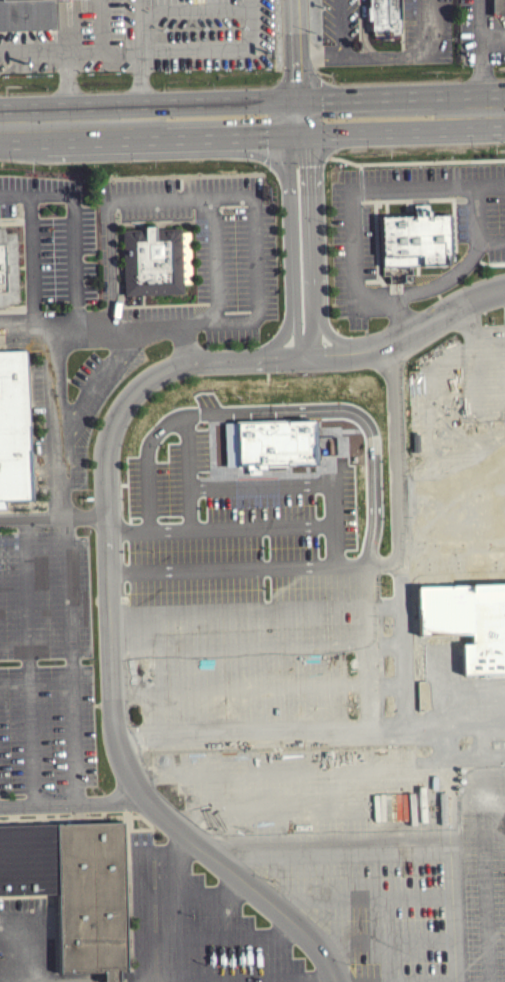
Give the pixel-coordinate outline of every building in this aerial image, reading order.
[(54,34),(54,3),(85,3),(85,0),(0,0),(0,35),(54,34)] [(370,8),(369,0),(402,0),(402,18),(402,30),(401,30),(401,34),(399,34),(399,37),(392,37),(392,39),(384,40),(384,38),(375,38),(375,35),(374,35),(374,33),(373,33),(372,20),(371,20),(368,20),(368,8),(370,8)] [(493,15),(493,0),(504,0),(504,15),(493,15)] [(382,215),(383,256),(383,265),(422,263),(422,265),(448,264),(448,259),(453,259),(451,213),(431,214),(431,209),(414,209),(414,214),(382,215)] [(122,229),(125,294),(183,292),(181,227),(155,228),(155,225),(144,225),(144,229),(122,229)] [(6,305),(0,305),(0,226),(4,226),(6,231),(16,231),(17,302),(8,302),(6,305)] [(28,500),(24,347),(0,348),(0,501),(28,500)] [(222,424),(315,421),(316,464),(224,468),(222,424)] [(417,633),(470,632),(471,643),(460,644),(461,675),(504,674),(504,583),(416,585),(417,633)] [(52,892),(0,894),(0,826),(118,821),(123,971),(57,972),(52,892)]
